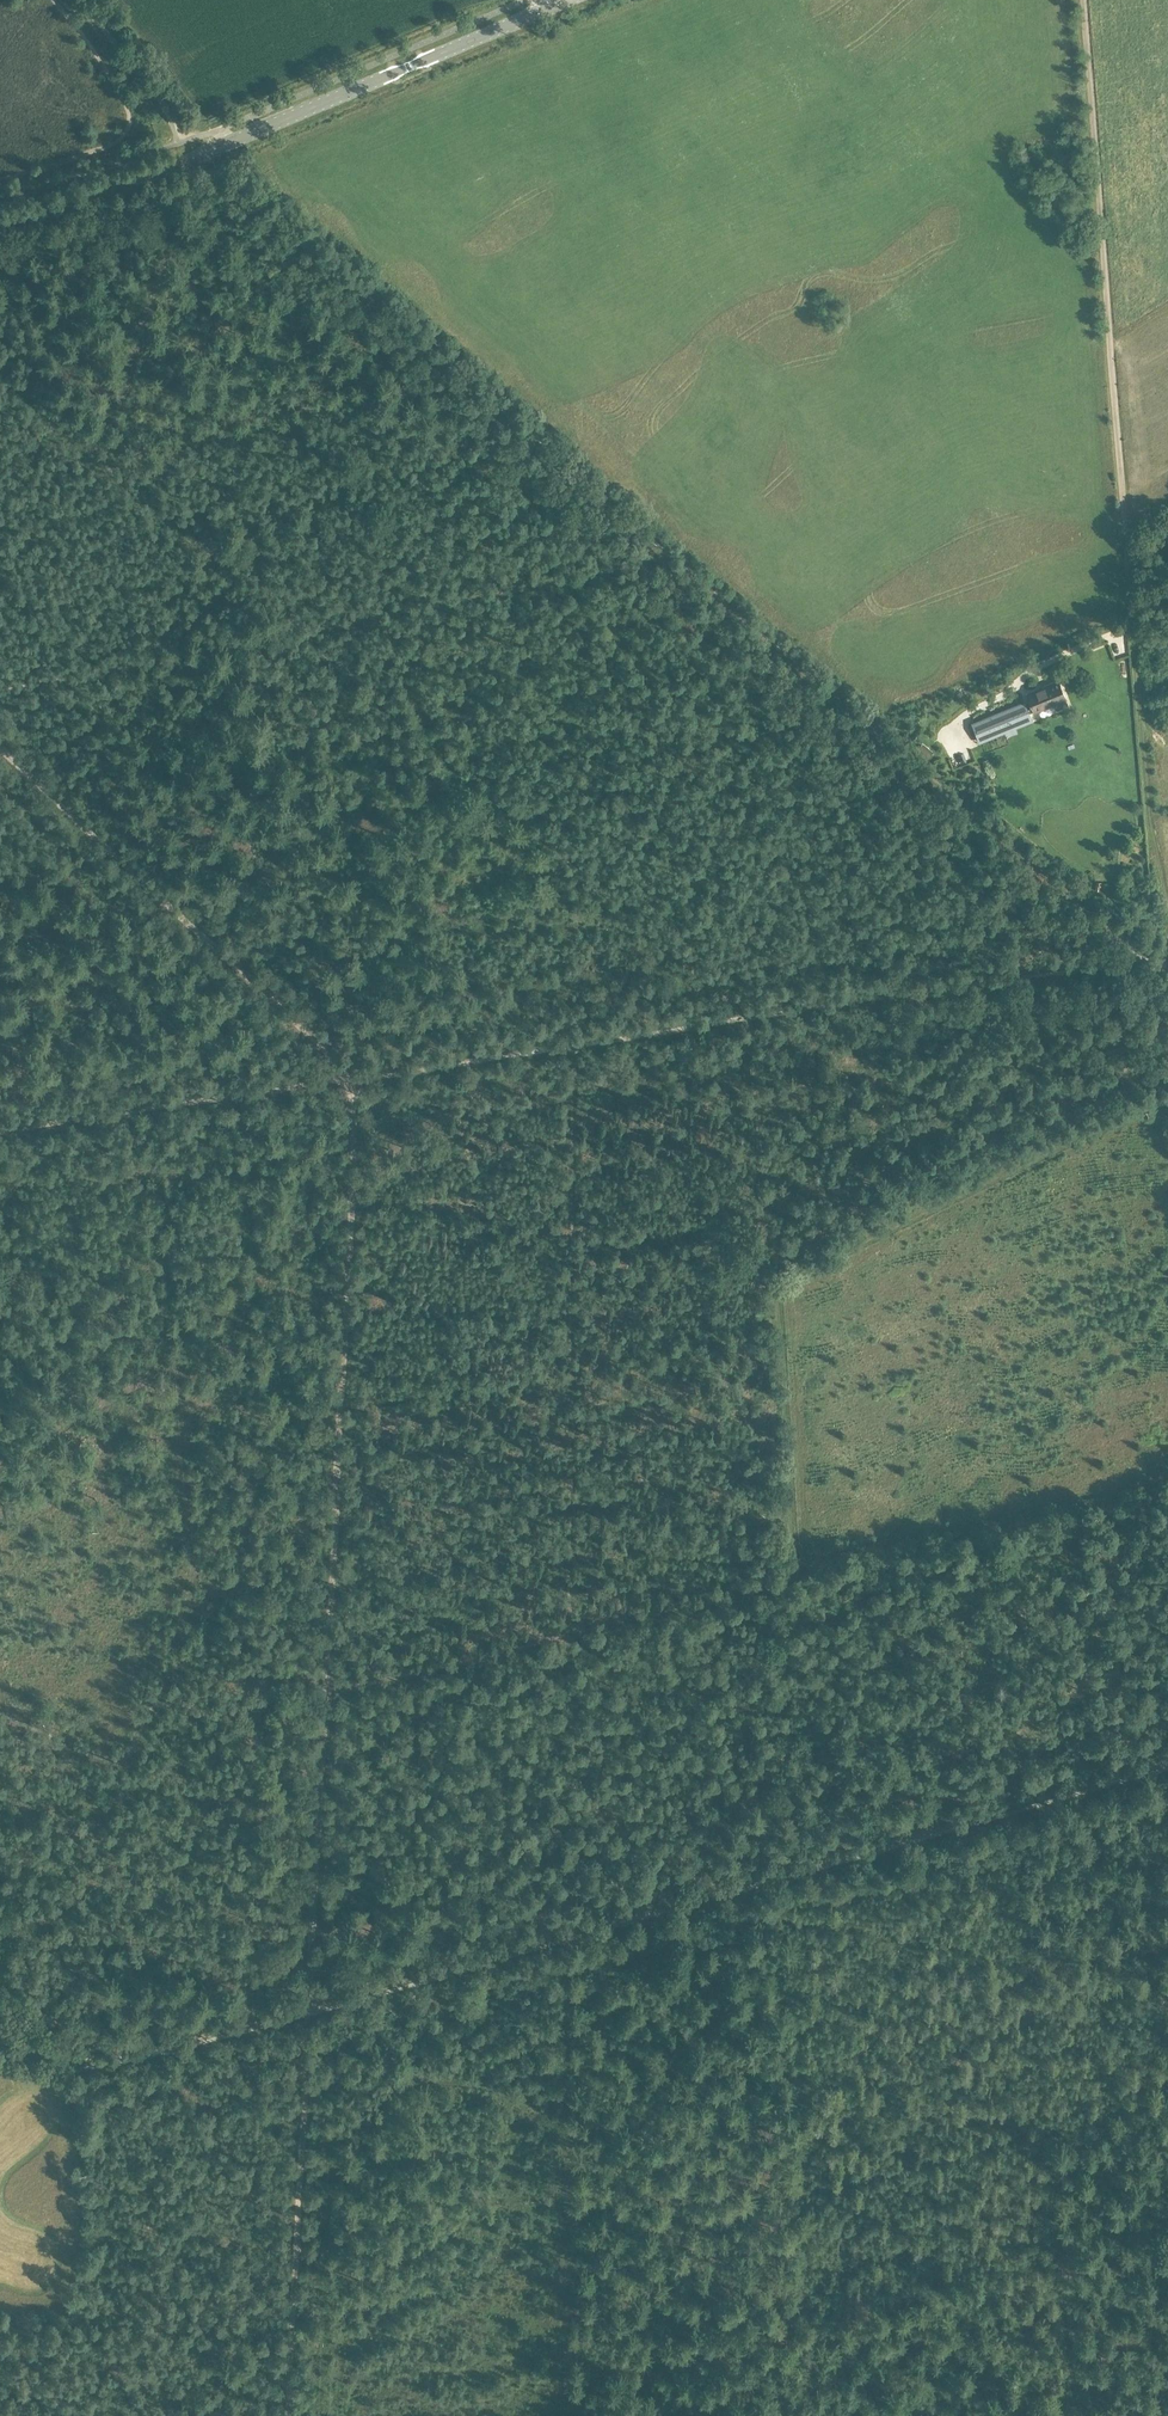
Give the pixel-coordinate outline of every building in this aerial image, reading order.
[(1036,693),(1043,708),(1065,699),(1059,683),(1036,693)] [(1037,719),(1030,700),(977,721),(985,742),(1037,719)]
